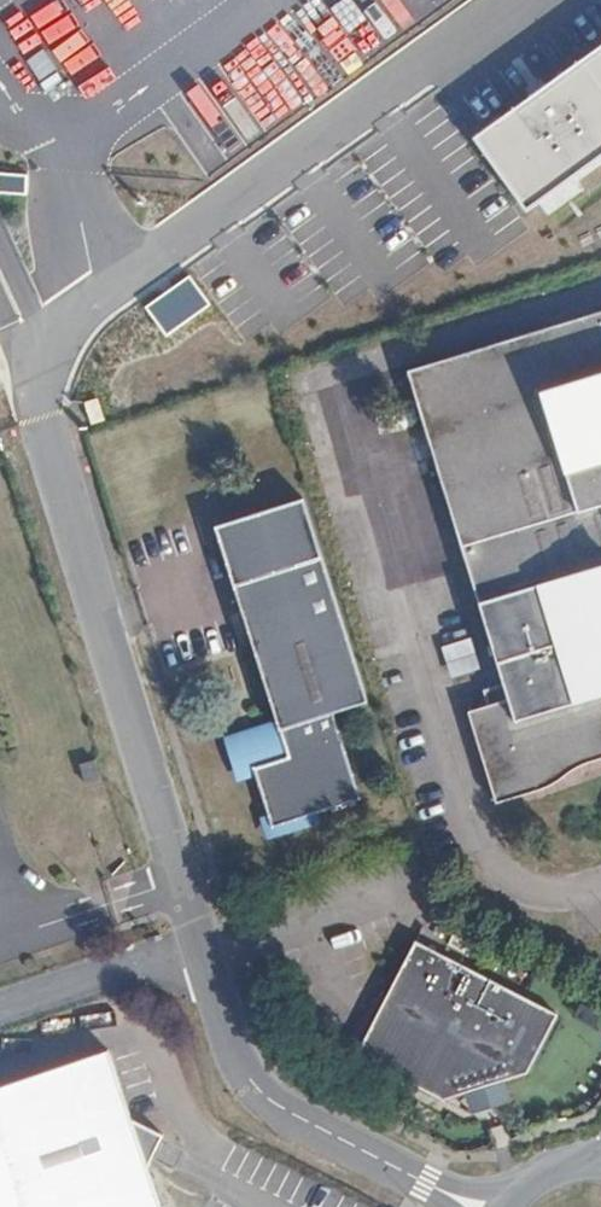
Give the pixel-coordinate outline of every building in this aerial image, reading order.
[(472,133),(528,211),(600,156),(600,39),(472,133)] [(0,173),(0,194),(26,196),(29,175),(0,173)] [(190,275),(145,306),(166,337),(211,305),(190,275)] [(391,386),(487,702),(462,709),(466,722),(448,732),(478,824),(523,812),(524,808),(569,787),(568,784),(600,774),(600,763),(599,755),(600,754),(600,730),(593,731),(587,714),(600,709),(600,320),(391,386)] [(274,826),(307,816),(363,802),(334,714),(367,703),(304,499),(214,528),(278,720),(284,741),(289,758),(255,769),(257,777),(270,815),(274,826)] [(436,644),(444,675),(470,669),(463,638),(436,644)] [(284,741),(278,720),(223,737),(236,782),(257,777),(255,769),(289,758),(284,741)] [(312,829),(307,816),(274,826),(270,815),(259,818),(266,840),(312,829)] [(523,1023),(380,954),(321,1065),(412,1112),(491,1091),(523,1023)] [(0,1097),(0,1206),(123,1206),(117,1190),(134,1156),(100,1141),(78,1071),(0,1097)]
